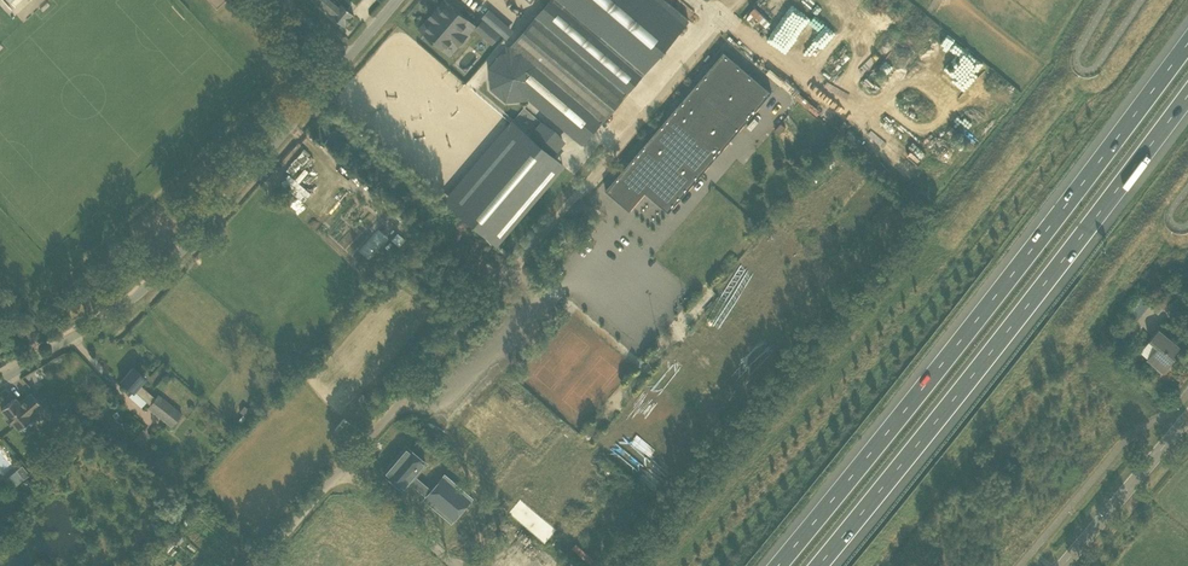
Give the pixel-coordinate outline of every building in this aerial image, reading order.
[(343,25),(354,13),(347,7),(350,3),(347,0),(339,0),(337,2),(335,0),(315,0),(343,25)] [(548,4),(514,44),(522,51),(603,120),(626,93),(649,65),(689,19),(667,0),(543,0),(548,4)] [(450,52),(474,25),(449,4),(426,31),(450,52)] [(760,31),(770,21),(754,5),(744,15),(760,31)] [(484,20),(477,28),(492,40),(498,33),(484,20)] [(955,58),(962,62),(969,51),(949,38),(930,68),(943,76),(955,58)] [(603,120),(522,51),(515,52),(514,44),(506,45),(506,52),(502,52),(489,67),(490,88),(506,102),(526,100),(528,98),(582,144),(589,135),(603,120)] [(606,189),(630,210),(646,191),(669,211),(772,91),(724,50),(606,189)] [(566,141),(542,120),(530,133),(512,119),(444,199),(497,244),(566,164),(554,154),(566,141)] [(781,123),(775,129),(780,133),(786,126),(781,123)] [(1142,295),(1131,308),(1139,315),(1150,302),(1142,295)] [(1157,347),(1147,359),(1163,372),(1177,356),(1174,354),(1181,346),(1159,328),(1149,340),(1157,347)] [(133,366),(121,380),(150,404),(148,407),(171,426),(182,413),(159,394),(157,397),(140,383),(146,376),(133,366)] [(15,397),(1,408),(7,416),(5,418),(11,425),(14,423),(20,430),(33,418),(31,416),(43,406),(31,392),(20,402),(15,397)] [(61,396),(56,405),(65,410),(70,401),(61,396)] [(245,405),(240,411),(249,418),(254,412),(245,405)] [(100,421),(103,411),(93,408),(90,419),(100,421)] [(413,475),(425,461),(407,445),(383,472),(402,488),(409,480),(427,494),(431,489),(413,475)] [(30,473),(23,464),(17,469),(24,478),(30,473)] [(471,498),(444,474),(428,493),(456,516),(471,498)]
